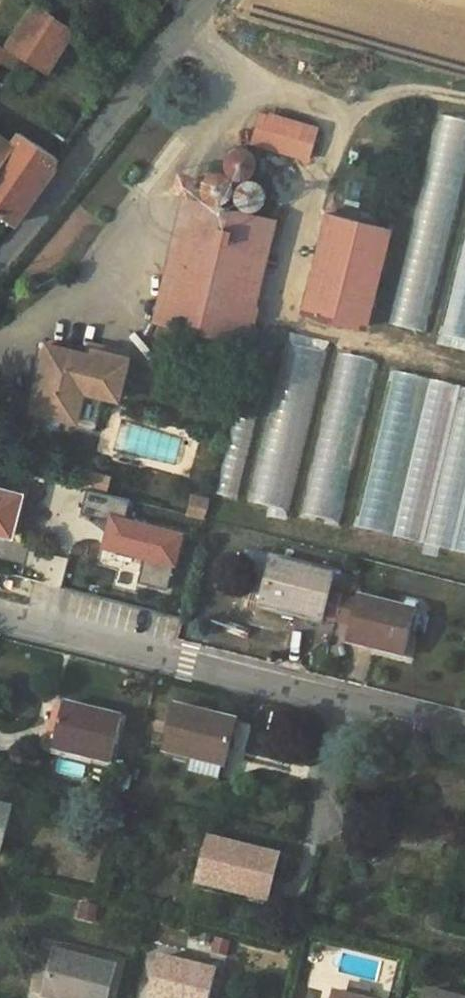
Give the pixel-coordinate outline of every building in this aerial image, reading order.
[(25,55),(48,71),(73,33),(35,4),(8,44),(10,45),(25,55)] [(7,50),(1,59),(16,69),(25,55),(10,45),(7,50)] [(263,113),(255,143),(307,158),(316,128),(263,113)] [(438,141),(455,141),(455,152),(464,152),(464,119),(439,118),(438,141)] [(19,133),(13,143),(0,162),(0,212),(16,223),(56,168),(58,159),(19,133)] [(0,135),(0,162),(13,143),(0,135)] [(180,170),(171,190),(189,199),(199,180),(180,170)] [(146,302),(142,317),(247,342),(275,222),(184,200),(158,305),(146,302)] [(326,215),(303,313),(367,328),(390,231),(326,215)] [(445,336),(464,340),(464,250),(463,249),(445,336)] [(437,279),(402,272),(391,322),(425,330),(437,279)] [(323,351),(287,342),(249,505),(280,512),(323,351)] [(47,344),(31,411),(76,421),(96,426),(104,396),(118,399),(128,358),(93,350),(92,355),(47,344)] [(341,524),(374,359),(334,351),(301,516),(341,524)] [(357,529),(408,539),(407,544),(464,556),(464,387),(389,372),(357,529)] [(232,432),(217,492),(235,497),(250,436),(232,432)] [(13,537),(23,494),(0,488),(0,534),(13,537)] [(171,589),(184,529),(126,516),(130,499),(88,490),(84,511),(108,516),(98,564),(139,573),(137,582),(171,589)] [(189,517),(184,538),(201,543),(206,522),(189,517)] [(272,562),(262,606),(322,621),(323,619),(328,593),(332,577),(272,562)] [(328,593),(323,619),(337,622),(343,597),(328,593)] [(337,622),(351,626),(357,601),(343,597),(337,622)] [(347,643),(406,659),(417,613),(357,599),(357,601),(351,626),(347,643)] [(63,706),(53,748),(113,764),(123,721),(63,706)] [(177,708),(166,753),(193,760),(189,774),(220,782),(224,767),(234,722),(177,708)] [(3,856),(13,812),(0,809),(0,855),(3,856)] [(210,840),(199,884),(267,900),(278,857),(210,840)] [(45,995),(55,997),(107,997),(114,968),(55,953),(45,995)] [(148,997),(211,997),(217,973),(157,957),(148,997)] [(370,990),(349,985),(346,997),(332,994),(331,997),(368,997),(370,990)]
